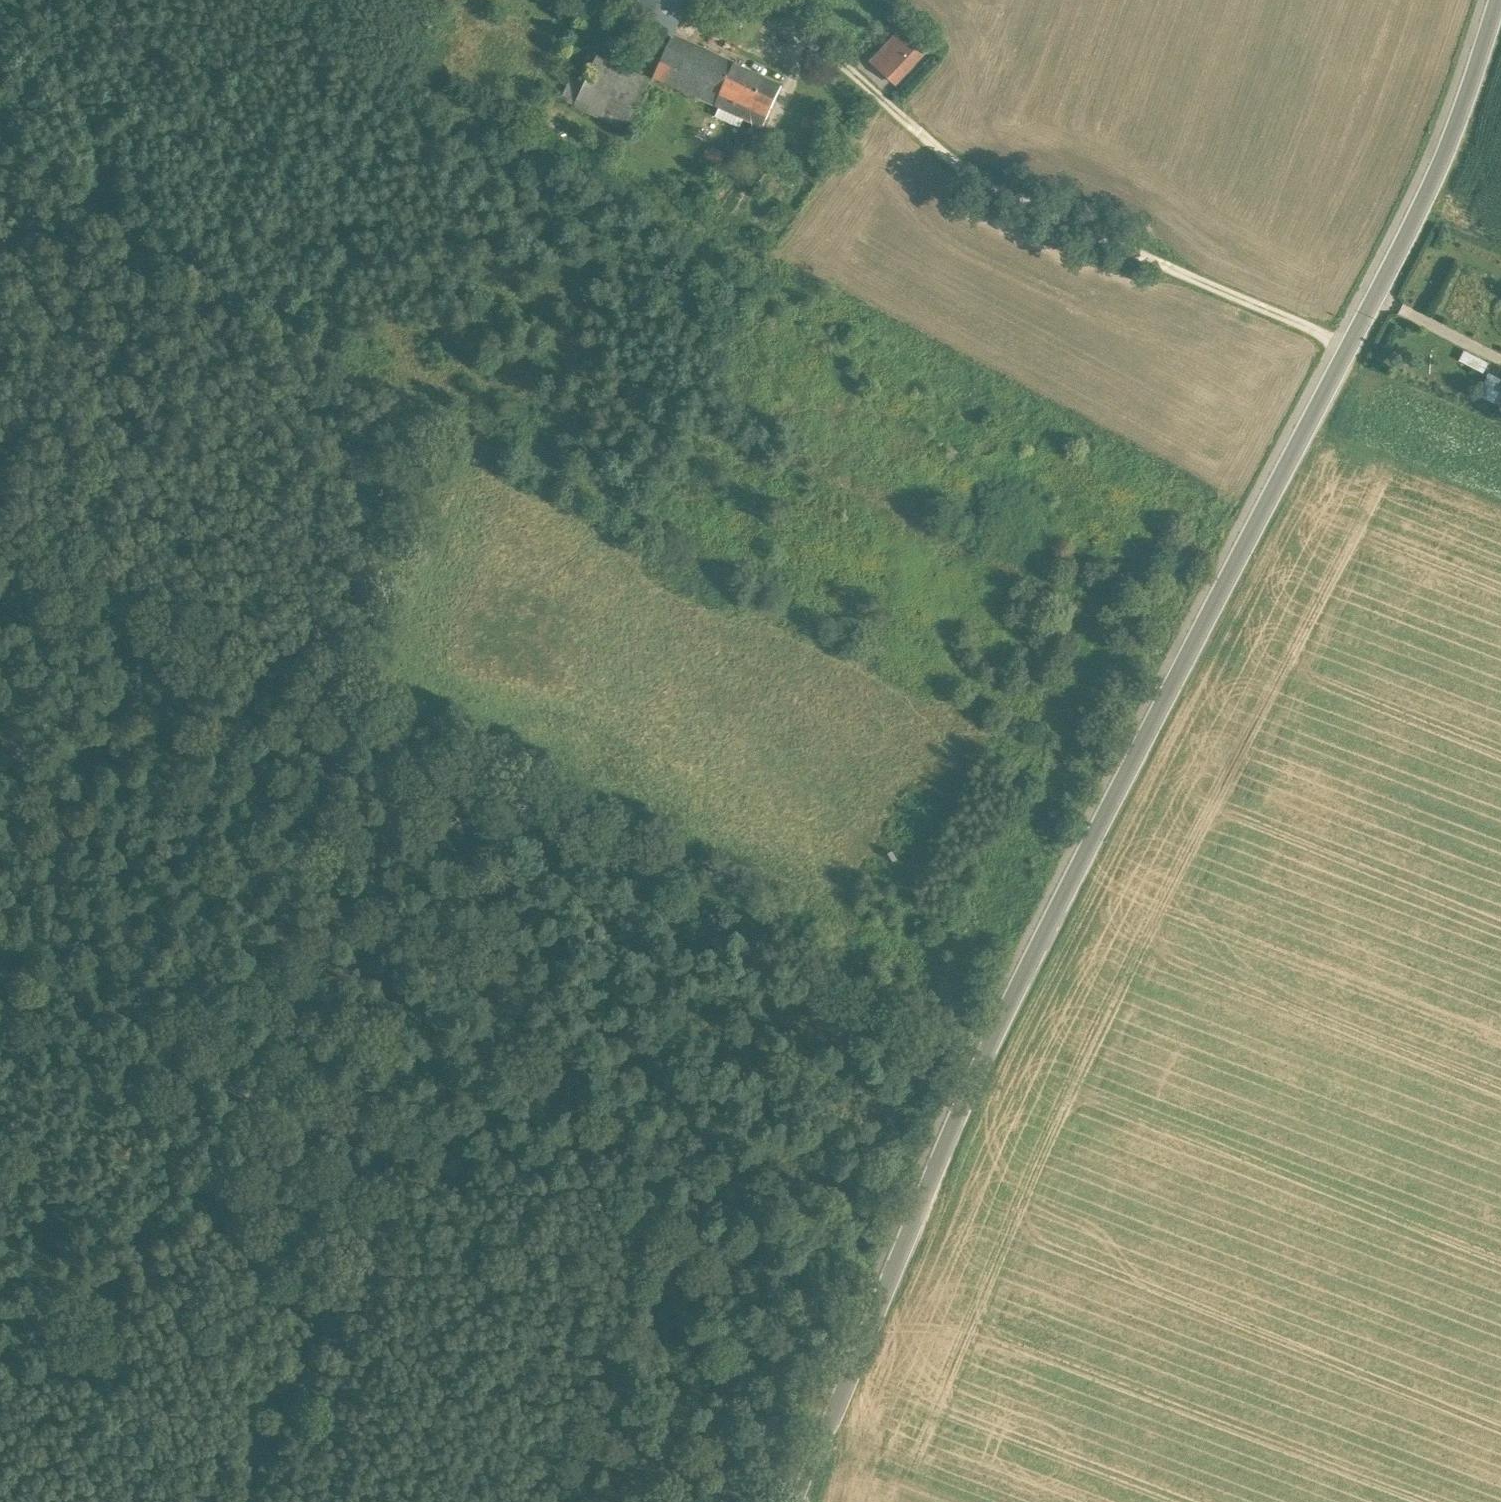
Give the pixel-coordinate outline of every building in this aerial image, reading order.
[(689,0),(639,0),(631,17),(672,36),(673,35),(689,0)] [(896,85),(927,51),(903,28),(871,62),(896,85)] [(716,106),(735,64),(673,35),(672,36),(653,77),(716,106)] [(628,131),(651,81),(597,56),(585,84),(572,77),(562,99),(628,131)] [(745,119),(763,77),(735,64),(716,106),(745,119)] [(765,159),(777,133),(764,126),(782,86),(763,77),(745,119),(754,123),(742,148),(765,159)] [(720,165),(725,154),(713,148),(708,160),(720,165)] [(768,172),(779,177),(784,166),(773,161),(768,172)] [(1494,371),(1483,393),(1500,402),(1500,374),(1494,371)]
